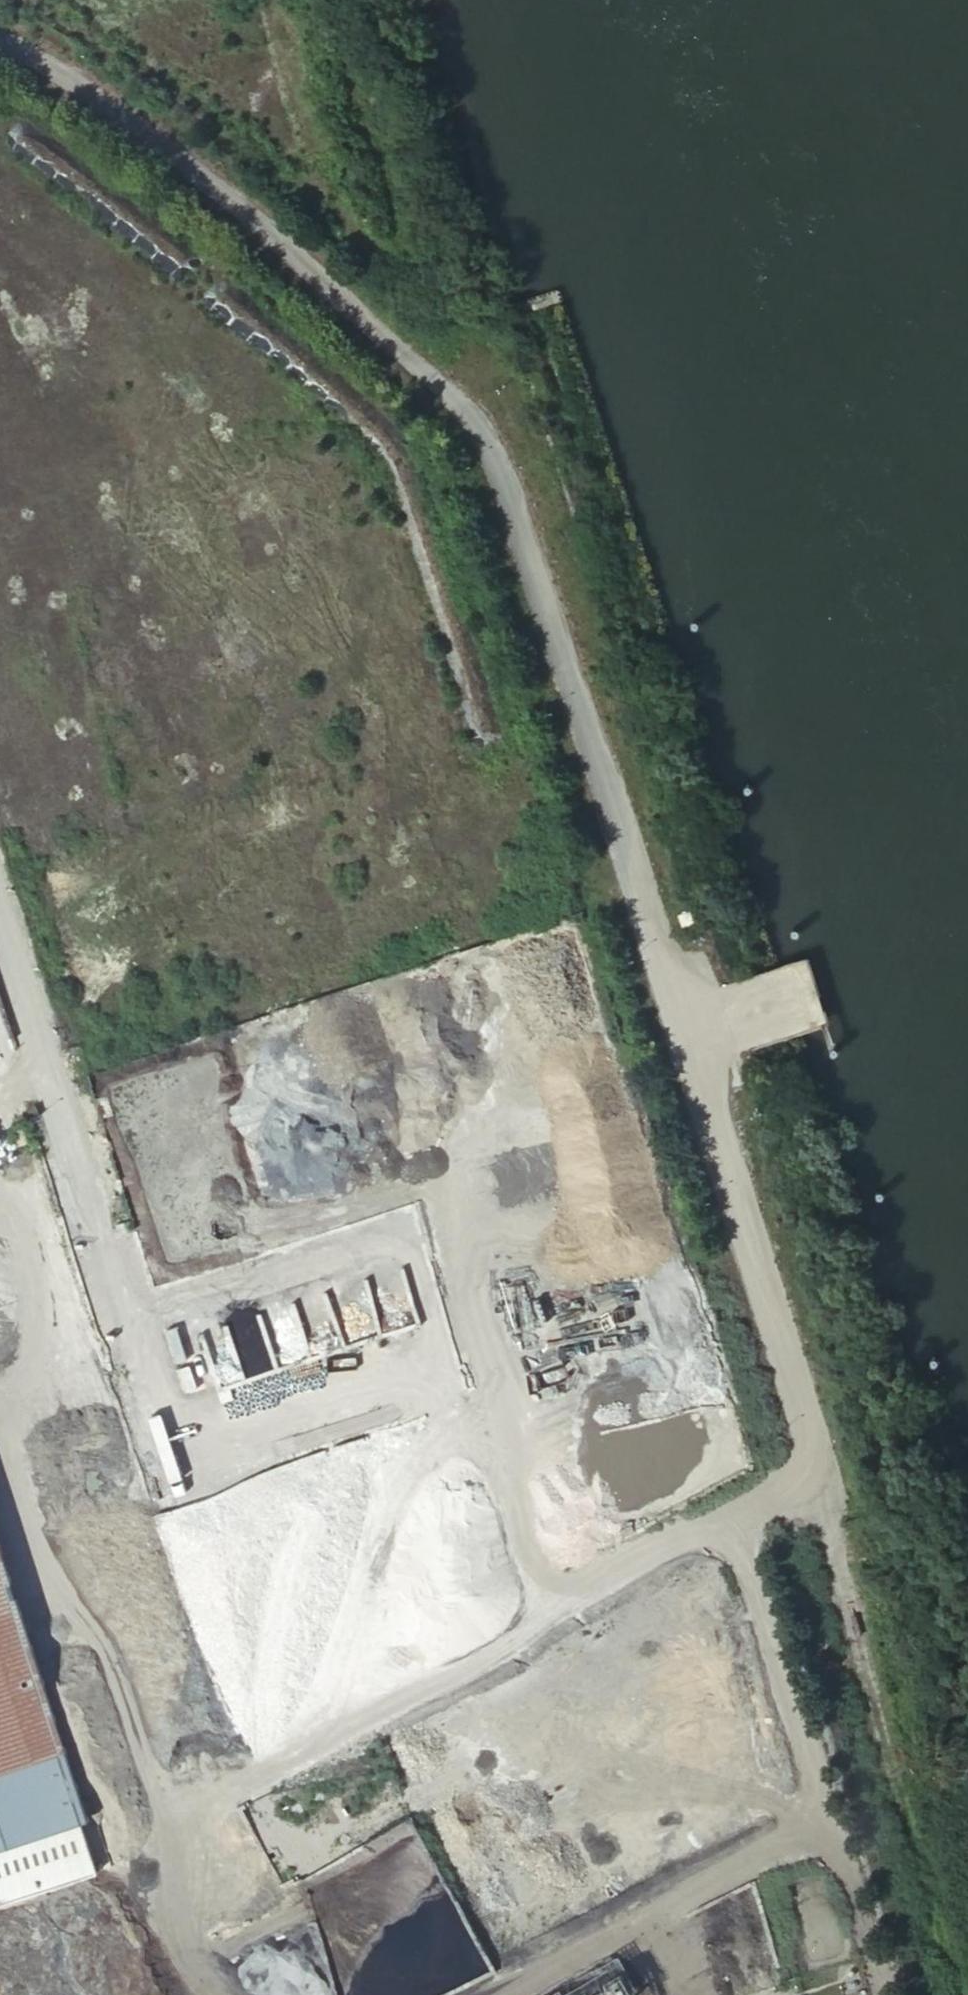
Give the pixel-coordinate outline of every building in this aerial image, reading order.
[(113,1113),(107,1094),(94,1097),(100,1117),(113,1113)] [(21,1141),(28,1138),(24,1127),(17,1129),(21,1141)] [(427,1244),(164,1329),(187,1402),(451,1317),(427,1244)] [(82,1822),(0,1557),(0,1849),(82,1822)] [(82,1822),(0,1849),(0,1903),(98,1872),(82,1822)]
